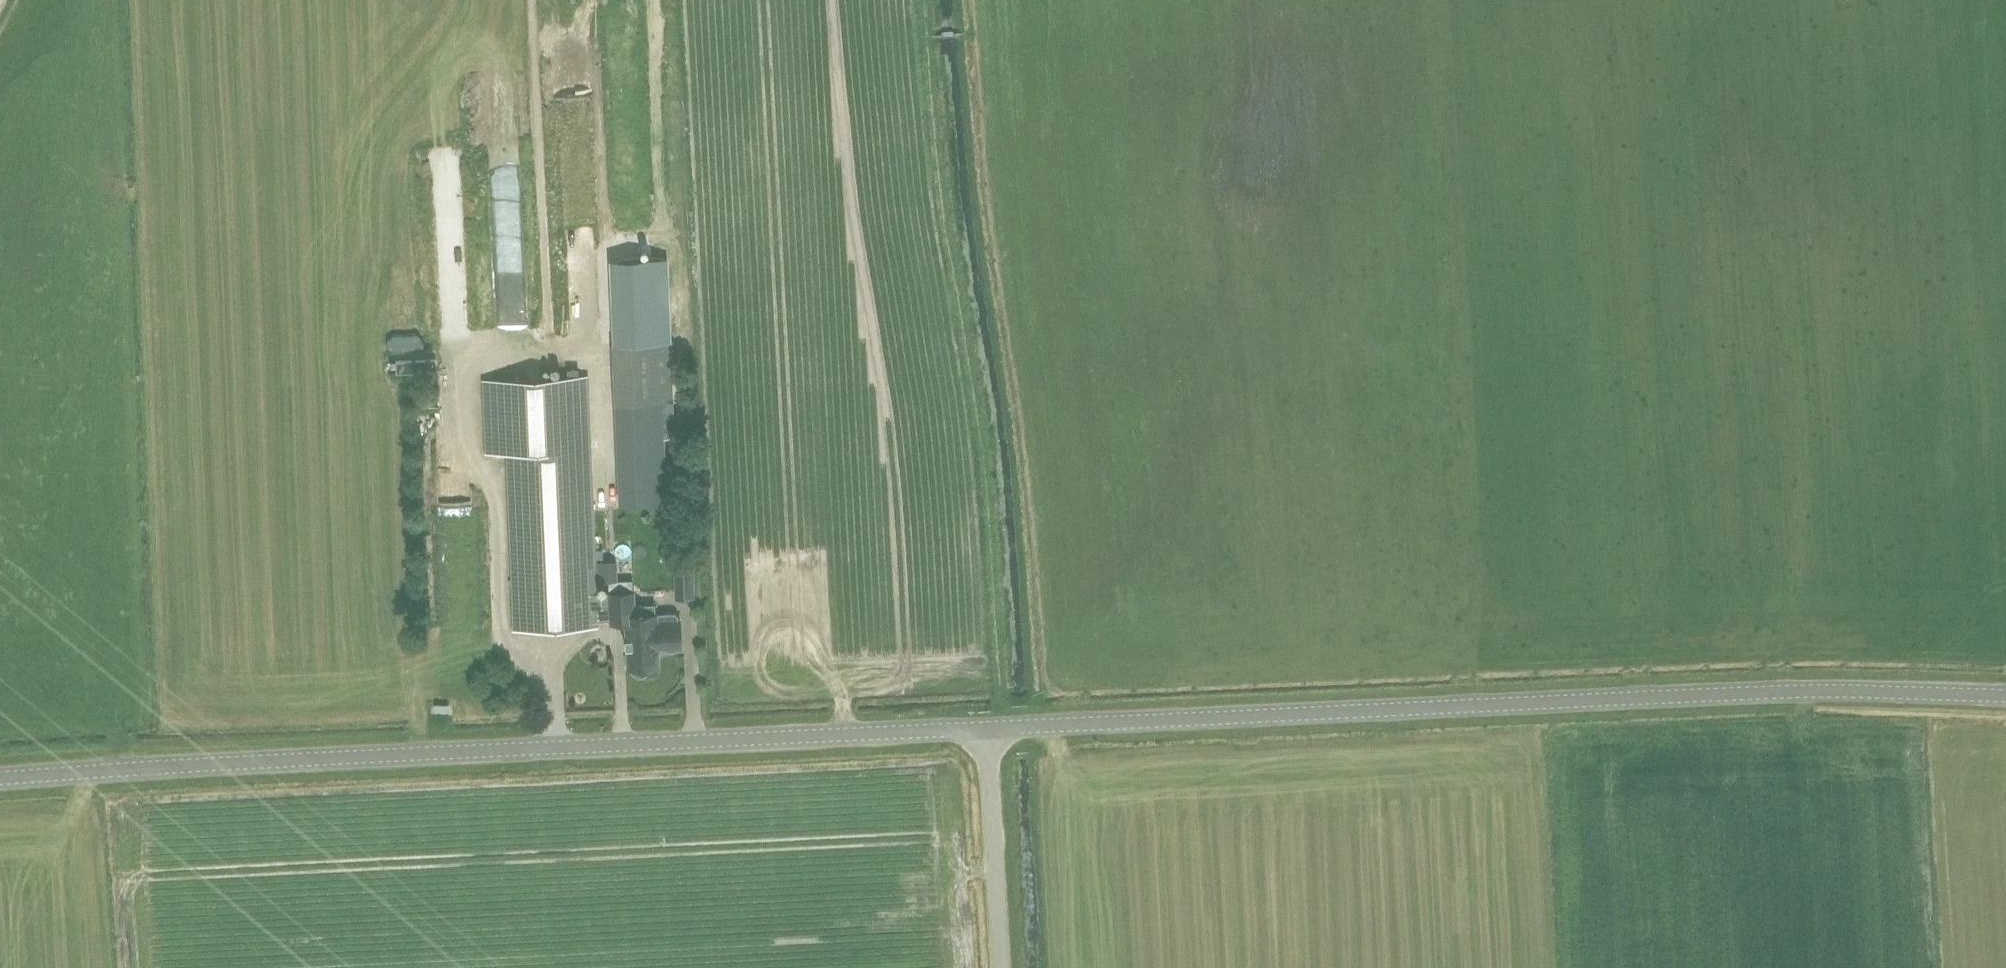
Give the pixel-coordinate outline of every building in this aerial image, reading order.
[(505,272),(504,326),(526,326),(526,273),(505,272)] [(621,504),(665,502),(659,341),(615,343),(621,504)] [(596,606),(586,376),(483,380),(486,453),(506,452),(514,629),(597,626),(597,620),(610,620),(610,623),(626,622),(628,667),(631,667),(631,670),(634,673),(638,675),(642,675),(646,673),(648,669),(648,666),(658,666),(657,650),(681,649),(680,619),(677,619),(677,616),(674,613),(654,614),(654,604),(634,605),(634,591),(609,592),(609,605),(596,606)] [(597,561),(598,582),(618,581),(617,560),(597,561)] [(676,597),(693,596),(692,567),(675,568),(676,597)]
